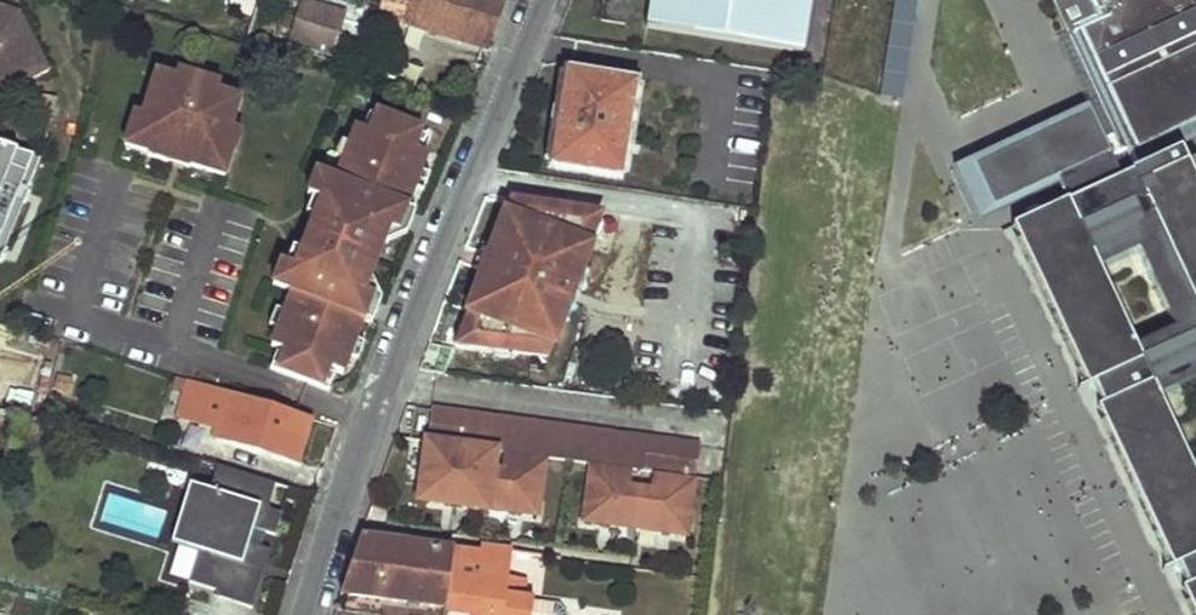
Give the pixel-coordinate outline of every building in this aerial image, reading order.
[(488,49),(506,0),(384,0),(379,14),(488,49)] [(631,24),(635,0),(609,0),(606,20),(631,24)] [(797,50),(805,0),(656,0),(652,28),(797,50)] [(916,0),(892,0),(879,95),(902,98),(916,0)] [(1100,17),(1080,27),(1137,149),(1195,121),(1195,0),(1092,0),(1100,17)] [(9,97),(49,78),(20,18),(0,11),(0,77),(9,97)] [(311,38),(331,44),(337,23),(317,17),(311,38)] [(193,168),(226,178),(234,150),(227,148),(241,100),(220,93),(223,85),(179,71),(175,80),(157,74),(144,114),(136,112),(126,147),(150,154),(149,158),(191,171),(193,168)] [(552,165),(621,176),(636,83),(567,71),(552,165)] [(0,77),(0,101),(9,97),(0,77)] [(1087,108),(953,170),(978,225),(1059,189),(1066,206),(1002,235),(1076,396),(1092,388),(1102,409),(1096,411),(1172,574),(1180,570),(1190,592),(1182,595),(1191,614),(1195,614),(1195,184),(1181,151),(1119,180),(1087,108)] [(270,366),(329,389),(336,371),(343,374),(364,320),(356,317),(364,294),(373,298),(399,231),(390,228),(398,206),(407,210),(428,155),(420,153),(428,134),(369,112),(362,129),(355,127),(335,182),(326,204),(319,201),(294,268),(301,270),(293,292),(272,346),(278,348),(270,366)] [(34,152),(0,140),(0,251),(34,152)] [(319,201),(326,204),(335,182),(314,174),(306,196),(319,201)] [(472,307),(461,334),(469,348),(545,359),(602,214),(512,203),(504,224),(472,307)] [(399,231),(406,234),(415,212),(407,210),(398,206),(390,228),(399,231)] [(466,305),(472,307),(504,224),(498,222),(478,262),(466,305)] [(272,283),(293,292),(301,270),(294,268),(280,263),(272,283)] [(364,320),(371,322),(380,301),(373,298),(364,294),(356,317),(364,320)] [(461,334),(456,346),(469,348),(461,334)] [(218,438),(298,462),(312,417),(190,378),(179,414),(222,428),(218,438)] [(433,411),(419,499),(537,515),(545,458),(590,464),(582,521),(686,535),(699,447),(433,411)] [(269,507),(276,482),(218,464),(211,488),(198,484),(180,543),(200,550),(190,580),(218,588),(216,594),(254,606),(271,548),(249,541),(254,526),(276,533),(283,511),(269,507)] [(358,539),(341,593),(475,611),(474,614),(565,614),(558,605),(532,601),(532,599),(521,598),(505,595),(506,579),(510,550),(478,546),(476,555),(358,539)] [(523,581),(506,579),(505,595),(521,598),(523,581)]
